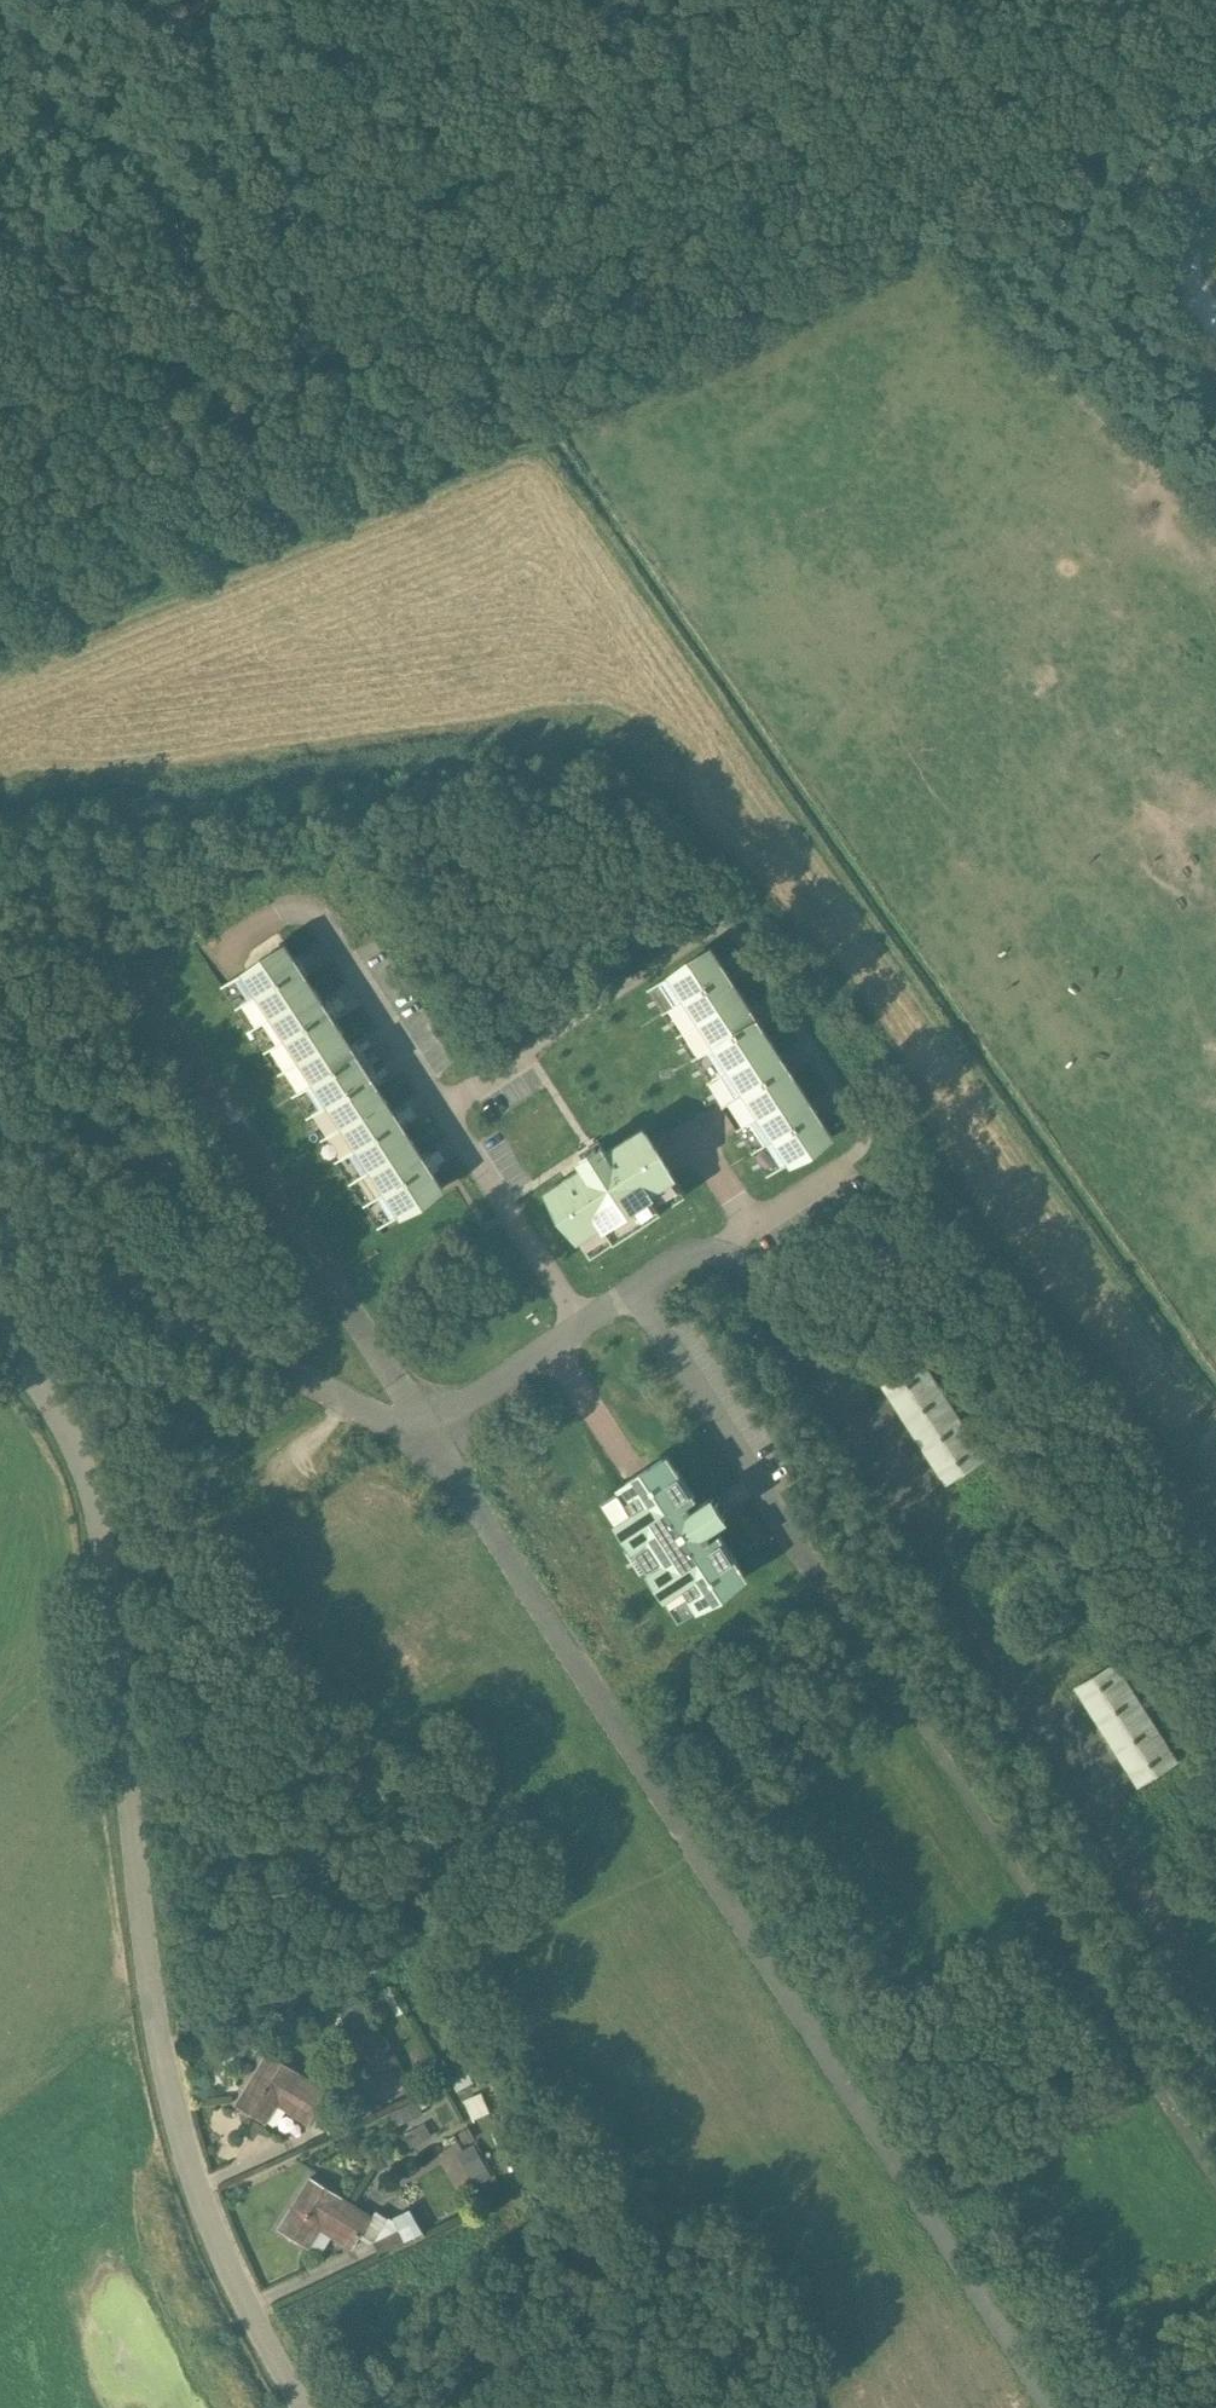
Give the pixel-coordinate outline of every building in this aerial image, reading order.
[(222,986),(356,1193),(379,1229),(426,1198),(443,1187),(286,944),(236,977),(222,986)] [(708,950),(647,990),(654,1000),(657,1004),(669,1023),(672,1028),(684,1046),(687,1051),(699,1069),(702,1074),(714,1093),(717,1097),(719,1101),(738,1130),(744,1139),(746,1144),(758,1162),(761,1167),(768,1177),(828,1138),(828,1137),(831,1135),(823,1122),(824,1122),(817,1112),(819,1111),(818,1110),(817,1110),(810,1101),(794,1075),(788,1065),(789,1065),(788,1063),(787,1064),(780,1054),(764,1029),(758,1019),(759,1018),(758,1017),(757,1018),(751,1008),(734,982),(728,973),(729,972),(728,970),(727,971),(721,961),(720,962),(712,949),(708,951),(708,950)] [(565,1180),(550,1189),(592,1254),(685,1194),(671,1172),(653,1144),(651,1141),(643,1129),(628,1139),(627,1139),(608,1152),(607,1153),(602,1145),(597,1148),(595,1146),(586,1153),(587,1155),(582,1158),(587,1165),(566,1179),(565,1180)] [(984,1459),(921,1359),(882,1385),(944,1484),(984,1459)] [(615,1490),(603,1498),(681,1617),(746,1574),(714,1524),(727,1516),(723,1511),(725,1510),(719,1500),(717,1501),(714,1496),(701,1505),(668,1454),(661,1459),(651,1466),(626,1482),(617,1488),(618,1488),(615,1490)] [(1177,1761),(1114,1661),(1074,1687),(1137,1786),(1177,1761)] [(269,2054),(237,2106),(265,2124),(278,2103),(289,2110),(296,2100),(316,2112),(310,2123),(311,2123),(330,2094),(297,2073),(298,2072),(269,2054)] [(477,2078),(457,2086),(471,2119),(490,2111),(477,2078)] [(374,2112),(365,2095),(350,2103),(352,2107),(325,2121),(332,2134),(374,2112)] [(419,2099),(392,2113),(411,2149),(437,2136),(419,2099)] [(493,2176),(475,2144),(458,2153),(476,2186),(493,2176)] [(341,2197),(312,2178),(279,2230),(308,2249),(320,2230),(353,2251),(372,2218),(340,2198),(341,2197)] [(399,2228),(373,2241),(380,2254),(424,2231),(410,2208),(393,2216),(399,2228)]
